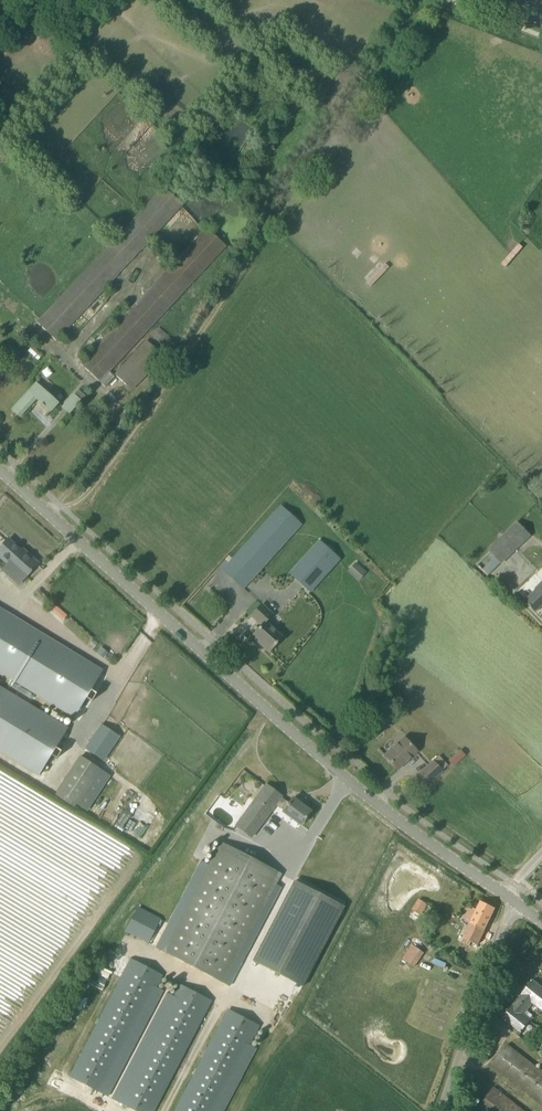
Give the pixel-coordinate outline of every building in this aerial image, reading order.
[(183,205),(163,187),(37,323),(56,341),(183,205)] [(109,371),(226,246),(206,228),(80,364),(105,387),(115,376),(109,371)] [(373,288),(391,267),(385,262),(368,283),(373,288)] [(172,340),(159,328),(151,335),(165,348),(172,340)] [(131,390),(163,356),(147,341),(115,375),(131,390)] [(50,412),(58,403),(36,383),(11,410),(20,417),(36,399),(50,412)] [(78,390),(74,394),(62,407),(69,414),(85,396),(78,390)] [(222,570),(243,589),(301,524),(281,505),(222,570)] [(519,522),(489,550),(501,563),(531,535),(519,522)] [(38,564),(22,550),(21,551),(8,539),(0,548),(0,557),(8,564),(2,570),(18,584),(24,578),(24,579),(38,564)] [(310,593),(341,559),(319,540),(289,573),(310,593)] [(366,572),(355,563),(348,571),(358,581),(366,572)] [(525,601),(536,612),(541,606),(541,582),(535,589),(536,590),(525,601)] [(269,652),(282,637),(265,622),(272,614),(261,604),(251,616),(262,625),(253,635),(263,644),(261,645),(269,652)] [(64,620),(68,614),(57,607),(53,612),(64,620)] [(0,608),(0,670),(76,716),(104,670),(0,608)] [(42,774),(69,727),(0,686),(0,749),(42,774)] [(101,724),(84,749),(103,761),(120,736),(101,724)] [(404,737),(384,755),(397,770),(417,752),(404,737)] [(110,767),(116,758),(111,755),(105,763),(110,767)] [(77,804),(100,769),(80,756),(57,791),(77,804)] [(433,761),(425,769),(416,776),(425,786),(442,771),(433,761)] [(281,797),(282,796),(266,785),(235,826),(251,837),(276,805),(281,797)] [(281,797),(276,805),(283,811),(282,812),(300,825),(311,811),(293,798),(289,803),(281,797)] [(280,874),(280,873),(221,842),(220,843),(221,843),(176,928),(138,907),(125,931),(223,983),(224,982),(223,982),(279,874),(280,874)] [(303,986),(302,985),(338,917),(343,907),(344,907),(295,881),(294,882),(295,882),(254,960),(253,960),(253,961),(302,986),(303,986)] [(413,910),(420,914),(427,904),(419,899),(413,910)] [(463,938),(477,945),(495,908),(481,901),(463,938)] [(412,944),(402,958),(414,966),(424,952),(412,944)] [(161,975),(142,965),(132,960),(71,1076),(100,1092),(161,975)] [(517,1000),(513,1006),(523,1014),(533,1002),(541,1010),(541,988),(532,980),(522,994),(517,1000)] [(181,985),(120,1102),(137,1110),(153,1110),(210,1001),(181,985)] [(523,1014),(513,1006),(512,1006),(503,1017),(521,1032),(531,1020),(523,1014)] [(258,1025),(229,1010),(176,1110),(213,1110),(258,1025)] [(492,1064),(541,1103),(541,1072),(507,1045),(492,1064)] [(477,1109),(479,1110),(524,1110),(493,1087),(477,1109)]
